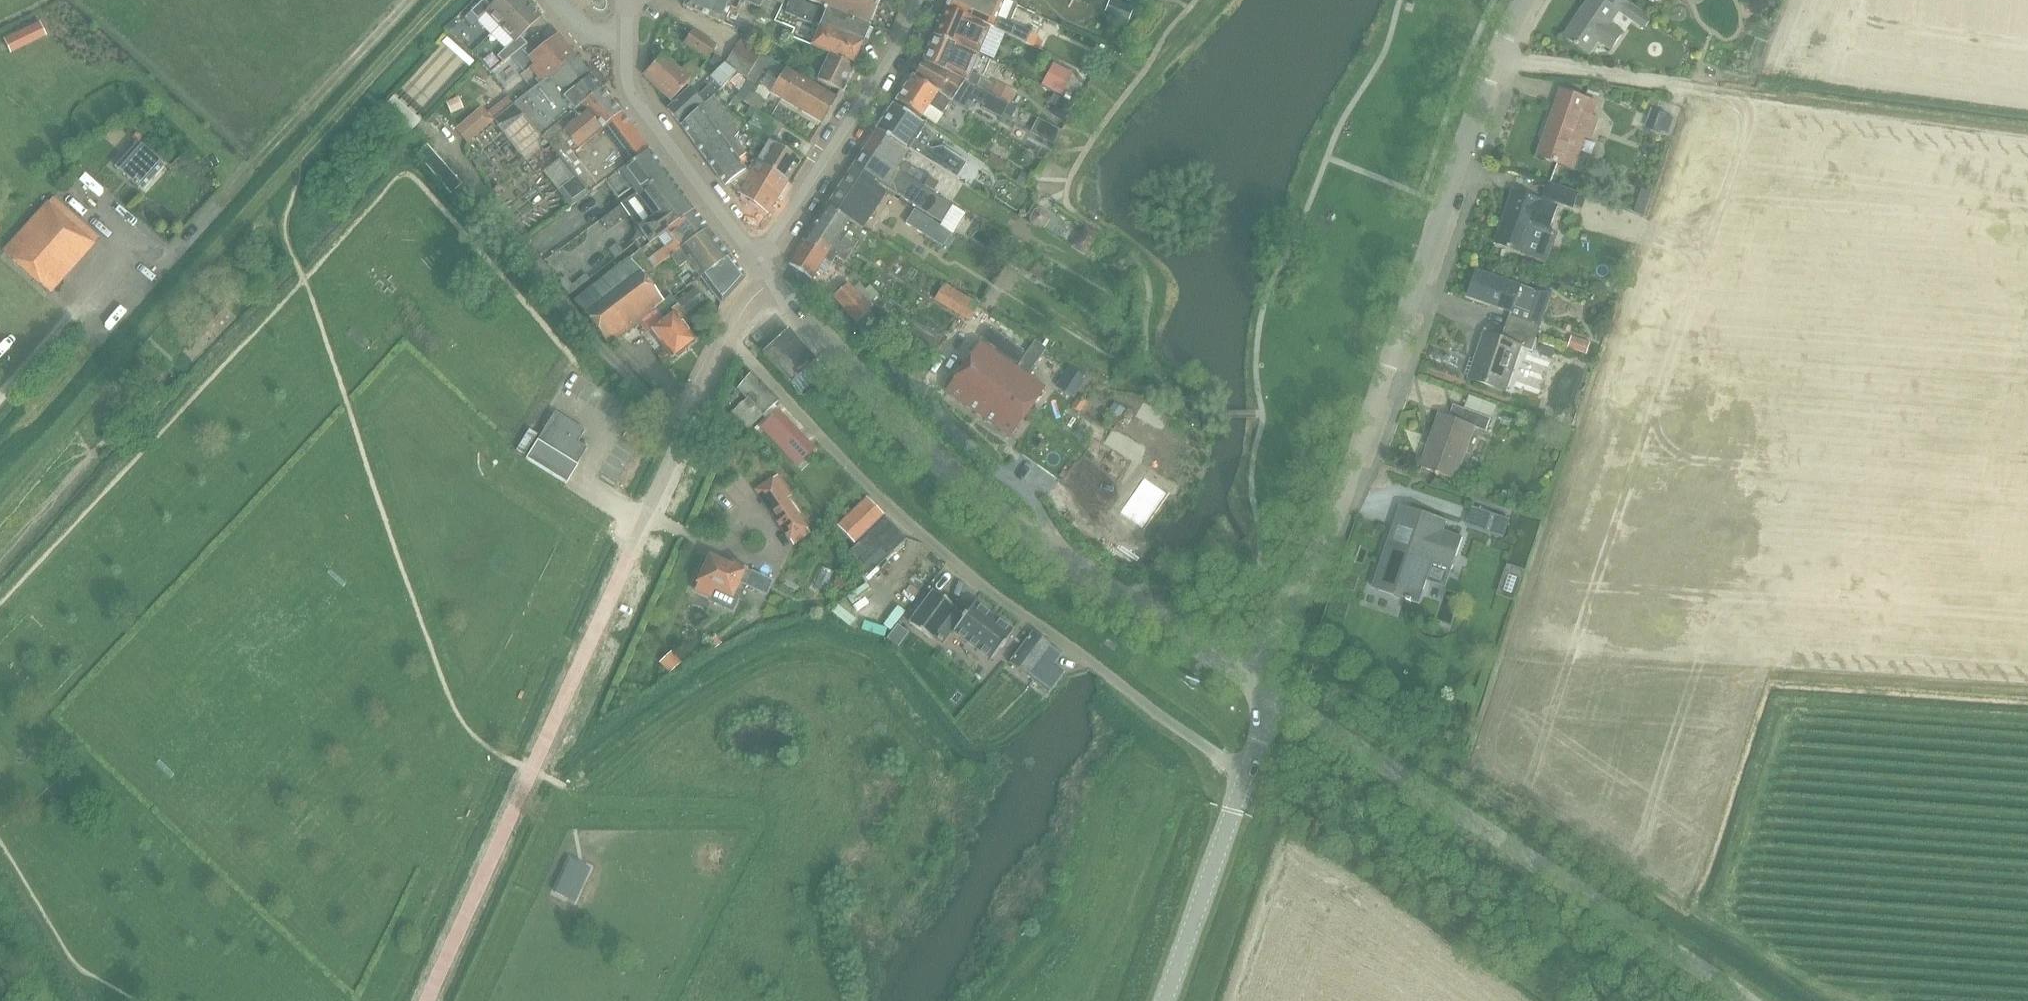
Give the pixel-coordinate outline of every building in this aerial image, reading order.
[(471,12),(479,20),(486,14),(499,27),(526,1),(525,0),(498,0),(491,7),(484,0),(483,0),(471,12)] [(684,7),(702,15),(724,24),(731,7),(737,9),(741,0),(687,0),(684,7)] [(849,19),(802,0),(792,0),(786,14),(821,28),(813,47),(853,63),(868,27),(849,19)] [(869,24),(879,0),(809,0),(869,24)] [(945,8),(989,28),(1033,48),(1037,39),(1038,36),(1010,24),(1018,6),(1005,0),(948,0),(945,8)] [(1105,11),(1117,15),(1121,4),(1110,0),(1105,11)] [(1624,0),(1590,0),(1565,36),(1591,54),(1599,42),(1612,52),(1624,35),(1611,26),(1620,13),(1645,30),(1653,20),(1624,0)] [(526,1),(499,27),(513,42),(498,56),(504,62),(511,55),(513,57),(533,41),(532,39),(526,44),(521,36),(541,17),(526,1)] [(978,55),(987,33),(989,28),(945,8),(933,35),(978,55)] [(471,12),(464,18),(472,27),(479,20),(471,12)] [(452,21),(445,28),(449,32),(454,38),(461,31),(456,25),(452,21)] [(41,23),(5,40),(10,50),(46,33),(41,23)] [(684,43),(707,58),(716,45),(693,29),(684,43)] [(530,68),(542,82),(574,57),(557,34),(538,48),(533,41),(513,57),(527,71),(530,68)] [(933,35),(922,62),(966,82),(972,69),(976,68),(979,60),(977,56),(978,55),(933,35)] [(740,40),(725,64),(737,72),(747,78),(747,79),(755,85),(766,68),(780,78),(771,94),(821,124),(836,98),(786,68),(762,54),(740,40)] [(643,76),(647,80),(670,102),(691,81),(701,70),(691,61),(681,71),(663,55),(643,76)] [(828,55),(816,80),(822,83),(840,91),(852,66),(834,58),(828,55)] [(542,82),(542,83),(515,104),(522,112),(527,118),(586,73),(574,57),(542,82)] [(922,62),(912,76),(967,112),(973,100),(983,106),(982,108),(1001,118),(1004,112),(1008,104),(1009,103),(977,88),(966,82),(922,62)] [(690,88),(666,109),(681,126),(713,97),(737,72),(725,64),(711,77),(715,82),(698,97),(690,88)] [(1057,64),(1044,87),(1059,95),(1071,71),(1057,64)] [(541,136),(600,90),(589,76),(586,73),(527,118),(541,136)] [(964,116),(967,112),(965,111),(912,76),(910,78),(895,101),(921,118),(922,115),(936,124),(948,106),(964,116)] [(747,78),(735,96),(744,102),(751,91),(755,85),(747,79),(747,78)] [(981,78),(977,88),(1009,103),(1010,104),(1015,93),(995,83),(994,85),(981,78)] [(399,102),(428,126),(442,109),(413,85),(399,102)] [(544,138),(563,160),(619,114),(600,90),(541,136),(543,139),(544,138)] [(1539,156),(1558,162),(1576,169),(1586,140),(1592,142),(1599,119),(1591,117),(1596,102),(1561,90),(1539,156)] [(456,97),(445,102),(450,113),(461,108),(456,97)] [(713,97),(681,126),(724,187),(729,183),(745,171),(737,160),(746,154),(733,137),(739,133),(713,97)] [(514,105),(495,119),(499,124),(522,112),(515,104),(514,105)] [(1008,104),(1004,112),(1012,116),(1016,108),(1008,104)] [(892,105),(876,130),(876,131),(909,149),(936,166),(956,179),(967,163),(944,148),(931,152),(926,149),(932,139),(931,131),(924,126),(910,117),(893,106),(892,105)] [(468,143),(492,122),(495,119),(485,108),(479,114),(476,111),(475,112),(473,109),(464,117),(466,119),(455,129),(468,143)] [(1661,134),(1662,130),(1669,132),(1674,117),(1668,115),(1668,114),(1653,108),(1646,128),(1661,134)] [(751,128),(747,134),(755,140),(757,141),(760,135),(765,137),(768,135),(771,137),(780,123),(761,110),(760,112),(757,110),(749,123),(747,125),(751,128)] [(575,175),(557,190),(571,207),(589,193),(605,180),(645,148),(623,118),(619,114),(563,160),(575,175)] [(1048,124),(1040,140),(1050,146),(1059,130),(1048,124)] [(876,131),(863,151),(931,192),(937,184),(901,161),(909,149),(876,131)] [(752,149),(748,156),(756,162),(787,182),(801,161),(784,150),(770,141),(769,140),(771,137),(768,135),(765,137),(760,135),(757,141),(766,146),(761,154),(752,149)] [(142,191),(164,166),(138,142),(116,167),(142,191)] [(665,174),(645,148),(605,180),(622,206),(665,174)] [(863,151),(851,169),(875,184),(873,187),(885,195),(888,189),(941,222),(952,205),(931,192),(863,151)] [(1007,165),(992,153),(986,160),(1002,172),(1007,165)] [(745,171),(729,183),(737,194),(766,213),(774,201),(787,182),(756,162),(749,173),(745,171)] [(838,189),(873,212),(885,195),(873,187),(875,184),(851,169),(838,189)] [(1023,173),(1016,183),(1024,189),(1026,186),(1031,178),(1028,176),(1023,173)] [(692,211),(665,174),(622,206),(638,229),(633,239),(640,249),(657,237),(692,211)] [(1542,197),(1573,209),(1579,194),(1548,182),(1542,197)] [(1641,188),(1637,200),(1647,203),(1651,191),(1641,188)] [(861,230),(873,212),(838,189),(826,207),(848,221),(861,230)] [(1514,190),(1496,243),(1515,250),(1523,253),(1537,258),(1547,261),(1557,233),(1551,230),(1559,206),(1542,200),(1533,197),(1514,190)] [(53,198),(4,252),(50,293),(98,239),(83,225),(53,198)] [(826,207),(804,242),(815,249),(820,241),(831,248),(829,252),(836,257),(845,262),(858,242),(841,232),(848,221),(826,207)] [(952,233),(934,221),(914,209),(905,223),(942,247),(952,233)] [(707,230),(692,211),(657,237),(665,247),(647,260),(654,269),(670,256),(707,230)] [(707,230),(670,256),(679,268),(688,261),(700,278),(729,257),(707,230)] [(804,242),(789,264),(811,279),(816,271),(824,276),(836,257),(829,252),(831,248),(820,241),(815,249),(804,242)] [(653,270),(654,269),(647,260),(640,250),(576,297),(609,346),(640,325),(646,334),(677,302),(685,315),(706,300),(696,287),(675,301),(653,270)] [(704,282),(708,287),(721,304),(745,278),(729,257),(700,278),(704,282)] [(1535,338),(1540,323),(1549,295),(1477,271),(1469,296),(1513,311),(1512,314),(1511,313),(1506,328),(1535,338)] [(1607,283),(1606,287),(1607,291),(1611,292),(1615,291),(1617,287),(1615,283),(1611,281),(1607,283)] [(847,284),(832,299),(856,324),(870,310),(847,284)] [(943,285),(934,300),(969,320),(978,305),(943,285)] [(665,365),(673,357),(676,360),(693,342),(678,320),(685,315),(677,302),(646,334),(647,335),(652,332),(653,333),(651,335),(665,349),(657,357),(665,365)] [(1470,379),(1507,392),(1522,347),(1531,350),(1535,338),(1506,328),(1502,340),(1485,334),(1476,359),(1471,358),(1465,375),(1470,376),(1470,379)] [(798,393),(810,382),(813,380),(805,371),(817,361),(788,329),(762,353),(798,393)] [(1590,342),(1572,336),(1568,348),(1586,355),(1590,342)] [(956,375),(945,392),(1011,437),(1022,421),(1045,388),(1027,376),(1015,367),(979,342),(956,375)] [(1022,357),(1015,367),(1027,376),(1036,362),(1025,354),(1022,357)] [(1068,368),(1062,377),(1080,388),(1086,379),(1068,368)] [(730,416),(745,429),(747,431),(778,400),(751,374),(738,389),(747,397),(730,416)] [(1116,400),(1110,409),(1120,416),(1126,407),(1116,400)] [(1489,418),(1473,412),(1454,405),(1450,418),(1446,416),(1437,440),(1442,442),(1439,451),(1429,447),(1422,468),(1456,480),(1475,427),(1485,430),(1489,418)] [(815,447),(798,430),(779,410),(760,427),(796,465),(815,447)] [(585,430),(568,420),(555,412),(526,459),(566,484),(577,465),(576,465),(587,448),(578,442),(585,430)] [(810,531),(772,478),(754,490),(792,544),(810,531)] [(868,499),(838,526),(853,542),(883,515),(868,499)] [(1379,590),(1391,594),(1419,604),(1427,580),(1423,579),(1430,561),(1451,568),(1462,537),(1422,523),(1425,514),(1401,506),(1384,558),(1390,560),(1379,590)] [(1472,507),(1466,526),(1504,538),(1510,520),(1472,507)] [(868,573),(890,553),(905,539),(884,517),(848,550),(868,573)] [(766,595),(772,583),(733,564),(731,567),(713,559),(709,567),(706,565),(694,590),(708,597),(707,600),(733,611),(738,598),(732,595),(738,582),(766,595)] [(1013,631),(974,602),(965,614),(964,613),(960,617),(962,619),(961,620),(951,613),(955,607),(933,590),(909,622),(931,639),(945,622),(954,629),(953,631),(991,660),(1000,647),(1002,648),(1005,644),(1003,643),(1013,631)] [(896,625),(886,638),(897,646),(907,633),(896,625)] [(1009,663),(1033,681),(1049,693),(1064,673),(1054,666),(1062,654),(1033,632),(1009,663)] [(670,652),(659,662),(669,674),(681,664),(670,652)]
